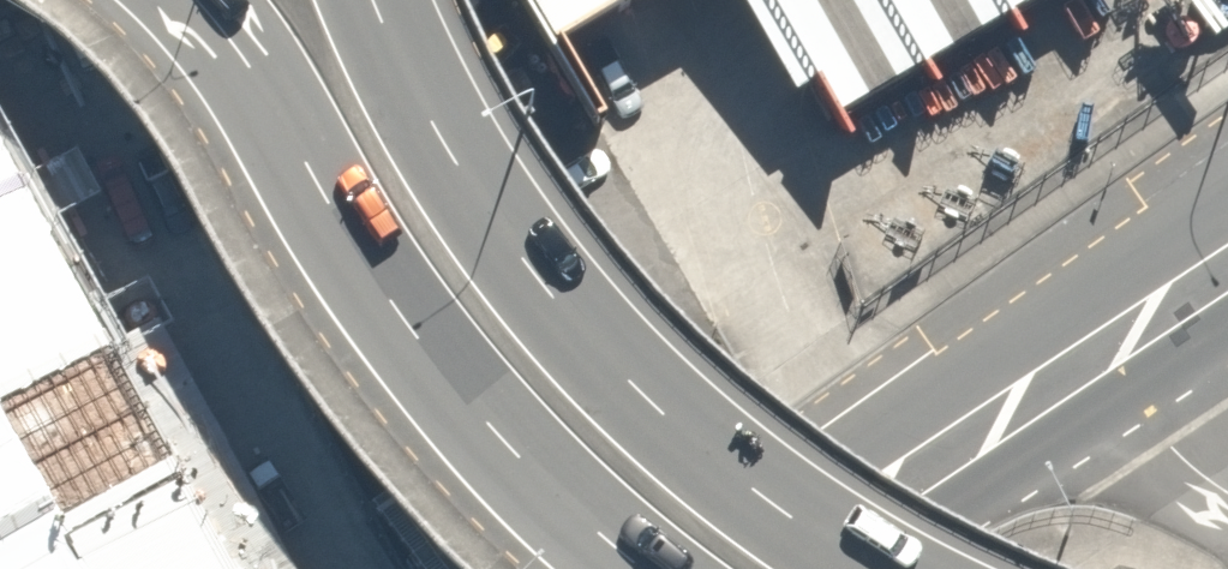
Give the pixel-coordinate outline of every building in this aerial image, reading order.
[(556,38),(619,0),(533,0),(556,38)] [(775,30),(827,122),(1036,0),(757,0),(775,30)] [(0,273),(0,568),(164,568),(0,273)]
